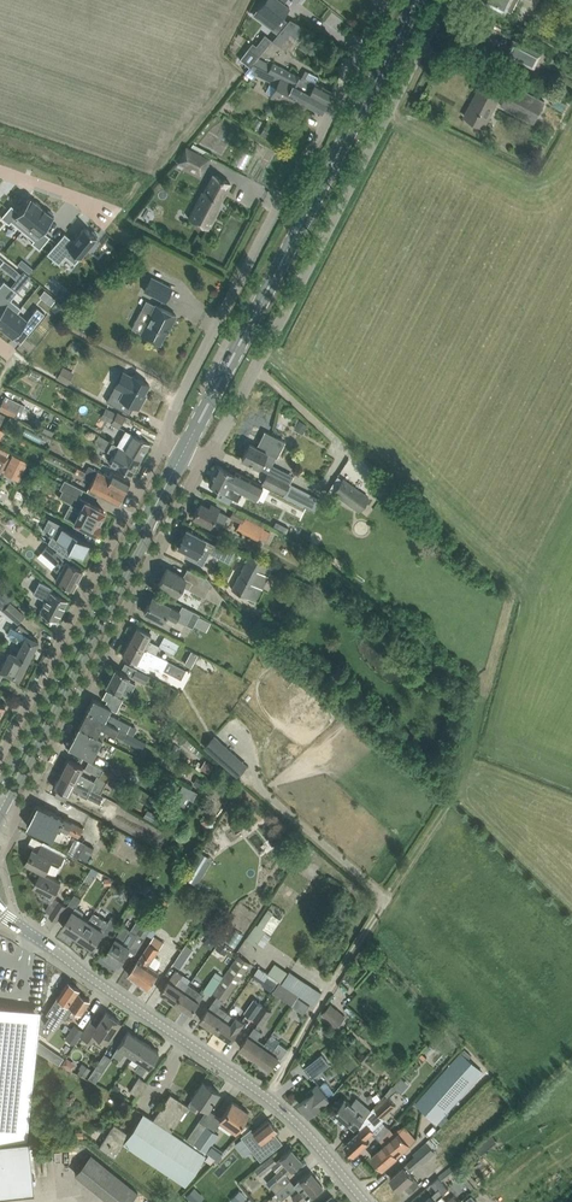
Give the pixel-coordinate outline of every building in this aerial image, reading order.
[(257,9),(276,24),(289,7),(283,2),(284,0),(264,0),(257,9)] [(503,6),(511,10),(517,0),(492,0),(503,6)] [(289,19),(272,40),(287,50),(300,31),(309,35),(312,30),(289,19)] [(248,48),(239,59),(249,67),(251,64),(258,57),(272,40),(264,34),(256,45),(252,42),(248,48)] [(507,53),(535,67),(541,54),(514,40),(507,53)] [(253,63),(253,65),(258,68),(265,72),(273,76),(301,90),(326,102),(332,91),(321,85),(316,82),(315,82),(318,76),(305,70),(302,75),(300,78),(274,65),(258,57),(255,59),(254,63),(253,63)] [(258,68),(255,74),(262,78),(265,72),(258,68)] [(270,82),(269,84),(275,87),(271,96),(289,105),(293,98),(295,99),(304,103),(304,104),(310,107),(321,112),(326,102),(301,90),(273,76),(270,82)] [(513,84),(502,106),(534,122),(545,101),(513,84)] [(465,115),(465,116),(484,126),(499,97),(480,86),(475,97),(476,97),(466,116),(465,115)] [(559,101),(556,107),(567,114),(571,108),(559,101)] [(275,131),(265,126),(261,134),(271,139),(275,131)] [(186,147),(182,154),(189,157),(184,165),(200,174),(208,159),(186,147)] [(201,205),(194,220),(208,228),(218,209),(213,206),(216,200),(220,202),(230,182),(213,173),(203,192),(202,191),(196,202),(201,205)] [(11,204),(1,217),(9,223),(11,221),(22,230),(42,206),(30,196),(19,210),(11,204)] [(42,206),(22,230),(33,239),(31,242),(39,248),(50,236),(42,230),(53,216),(52,215),(54,213),(48,209),(47,211),(42,206)] [(64,232),(47,253),(59,263),(65,255),(75,263),(97,236),(96,236),(97,235),(92,230),(91,232),(84,226),(74,240),(64,232)] [(122,258),(117,263),(122,268),(127,263),(122,258)] [(27,262),(23,267),(29,272),(33,267),(27,262)] [(17,268),(12,274),(16,277),(21,271),(17,268)] [(21,273),(17,277),(24,283),(28,279),(21,273)] [(151,277),(144,290),(154,295),(165,301),(172,287),(161,282),(151,277)] [(4,293),(11,285),(4,279),(0,284),(0,298),(4,293)] [(0,311),(0,327),(2,329),(17,311),(18,312),(21,307),(11,299),(17,291),(11,285),(4,293),(0,298),(0,309),(1,310),(0,311)] [(44,289),(40,295),(45,299),(50,294),(44,289)] [(155,304),(141,333),(149,337),(160,343),(169,326),(170,327),(176,315),(166,310),(155,304)] [(17,311),(2,329),(13,338),(22,327),(28,333),(44,313),(37,307),(27,319),(18,312),(17,311)] [(39,361),(37,366),(45,369),(47,365),(39,361)] [(60,367),(55,375),(57,376),(56,378),(68,384),(74,372),(62,366),(61,368),(60,367)] [(122,370),(107,400),(129,413),(134,406),(139,408),(143,400),(142,399),(149,385),(131,376),(131,375),(122,370)] [(0,404),(0,410),(13,417),(18,407),(20,403),(5,396),(4,399),(3,399),(0,404)] [(105,407),(101,417),(111,422),(110,423),(125,430),(126,429),(131,420),(117,412),(105,407)] [(300,420),(295,428),(302,432),(307,424),(300,420)] [(125,430),(117,445),(127,450),(141,457),(150,443),(139,437),(134,434),(126,429),(125,430)] [(250,443),(242,459),(252,464),(258,467),(262,458),(272,463),(275,456),(284,440),(265,430),(256,447),(250,443)] [(98,434),(95,440),(101,443),(99,446),(113,454),(109,462),(115,465),(117,466),(121,469),(131,475),(141,457),(127,450),(117,445),(98,434)] [(1,473),(8,457),(7,456),(9,451),(0,447),(0,472),(1,473)] [(11,458),(3,473),(18,480),(26,465),(28,462),(13,454),(11,458)] [(86,471),(85,471),(124,492),(130,480),(119,474),(113,471),(110,476),(89,465),(86,471)] [(218,466),(209,483),(220,489),(226,492),(225,494),(238,500),(239,498),(241,495),(240,494),(242,491),(245,493),(254,497),(257,498),(263,488),(260,486),(261,483),(237,471),(235,474),(218,466)] [(84,475),(82,477),(91,482),(89,484),(87,487),(100,494),(107,498),(118,503),(124,492),(85,471),(84,475)] [(316,508),(321,499),(267,471),(262,481),(316,508)] [(358,511),(369,497),(343,478),(333,493),(358,511)] [(64,479),(59,488),(63,489),(59,496),(70,502),(64,516),(73,521),(84,526),(94,532),(95,531),(98,530),(100,526),(99,523),(99,522),(98,522),(98,521),(104,510),(94,505),(84,500),(78,497),(83,488),(64,479)] [(218,510),(219,508),(211,504),(209,507),(200,503),(193,517),(210,526),(214,518),(224,523),(228,515),(218,510)] [(230,515),(241,520),(236,529),(257,540),(258,538),(265,541),(270,531),(263,528),(264,527),(243,517),(245,514),(233,509),(230,515)] [(6,522),(10,517),(0,510),(0,518),(6,522)] [(49,519),(43,530),(51,535),(48,541),(69,558),(70,557),(69,557),(73,550),(82,556),(82,555),(83,553),(85,554),(88,548),(86,547),(88,543),(89,543),(89,542),(75,535),(76,534),(77,533),(49,519)] [(184,555),(202,564),(209,552),(222,558),(229,562),(236,548),(229,544),(218,538),(215,545),(204,539),(205,539),(197,535),(186,530),(182,537),(180,538),(177,543),(179,545),(178,546),(187,551),(184,555)] [(47,544),(41,551),(56,564),(53,567),(59,572),(55,580),(62,583),(73,589),(83,570),(72,564),(66,561),(47,544)] [(254,601),(272,566),(250,555),(232,589),(254,601)] [(204,577),(202,576),(187,568),(183,576),(167,568),(158,584),(177,594),(181,585),(204,597),(210,587),(201,582),(204,577)] [(40,581),(33,593),(39,596),(41,597),(46,600),(44,602),(40,611),(46,614),(57,620),(67,599),(57,594),(51,591),(53,587),(40,581)] [(144,612),(155,618),(162,622),(166,614),(192,627),(199,614),(182,605),(179,610),(152,596),(144,612)] [(9,601),(2,609),(17,622),(24,614),(9,601)] [(11,626),(7,634),(9,635),(9,637),(16,640),(17,638),(20,640),(22,641),(16,653),(28,660),(38,640),(33,637),(33,636),(29,634),(28,635),(26,634),(28,630),(19,623),(15,628),(11,626)] [(137,626),(129,640),(155,653),(159,645),(174,653),(179,643),(164,635),(159,645),(147,639),(151,633),(137,626)] [(122,654),(133,660),(136,661),(139,655),(155,663),(159,655),(155,653),(129,640),(122,654)] [(3,672),(6,673),(8,674),(7,676),(12,678),(12,677),(18,679),(28,660),(16,653),(9,650),(0,668),(0,678),(3,672)] [(168,660),(160,656),(155,665),(163,670),(168,660)] [(432,664),(424,668),(428,677),(436,672),(432,664)] [(106,685),(117,691),(120,693),(120,692),(128,696),(135,683),(127,679),(129,675),(121,671),(121,670),(119,669),(119,670),(115,668),(106,685)] [(148,675),(136,669),(132,676),(144,682),(148,675)] [(160,685),(158,693),(169,695),(170,687),(160,685)] [(86,711),(118,727),(127,732),(131,724),(108,712),(111,707),(115,710),(121,697),(118,696),(107,690),(105,696),(108,698),(105,704),(93,698),(86,711)] [(154,702),(149,707),(157,714),(161,709),(154,702)] [(79,724),(78,726),(102,738),(106,729),(115,733),(134,743),(137,737),(127,732),(118,727),(86,711),(79,723),(79,724)] [(156,720),(160,724),(165,718),(161,714),(156,720)] [(68,746),(78,752),(91,758),(102,738),(78,726),(68,746)] [(248,765),(215,735),(204,747),(237,777),(248,765)] [(176,756),(180,748),(175,745),(170,752),(176,756)] [(61,772),(91,788),(95,781),(88,777),(79,773),(83,766),(68,759),(61,772)] [(205,760),(201,767),(208,771),(213,765),(205,760)] [(96,765),(97,765),(88,761),(84,768),(106,779),(110,772),(108,772),(96,765)] [(54,786),(64,792),(68,794),(72,787),(80,792),(79,793),(86,797),(87,797),(100,803),(103,795),(91,789),(91,788),(61,772),(54,786)] [(203,788),(207,781),(197,776),(194,783),(203,788)] [(192,788),(187,796),(193,800),(198,792),(192,788)] [(30,818),(28,822),(29,824),(28,826),(39,831),(53,839),(59,826),(79,836),(84,827),(50,810),(39,804),(38,806),(36,806),(33,812),(35,812),(32,818),(30,818)] [(160,824),(163,817),(148,809),(144,816),(160,824)] [(203,829),(214,826),(212,818),(200,821),(203,829)] [(166,821),(163,826),(175,832),(177,827),(166,821)] [(87,860),(94,848),(75,837),(67,852),(77,858),(79,856),(87,860)] [(271,842),(264,847),(269,854),(276,850),(271,842)] [(53,876),(58,865),(59,866),(65,855),(42,843),(39,850),(34,847),(26,862),(42,870),(53,876)] [(200,875),(210,857),(201,851),(190,869),(200,875)] [(315,882),(320,875),(304,864),(299,870),(315,882)] [(58,920),(66,908),(52,899),(54,893),(58,896),(64,884),(60,882),(61,880),(53,876),(42,870),(34,885),(44,890),(41,897),(50,902),(46,910),(51,913),(50,915),(58,920)] [(287,885),(282,892),(294,900),(299,893),(287,885)] [(63,926),(78,936),(88,921),(81,916),(84,912),(76,906),(81,898),(74,894),(66,908),(72,912),(63,926)] [(257,925),(256,924),(247,938),(255,945),(259,940),(265,944),(271,935),(270,935),(278,924),(279,917),(273,913),(274,911),(268,908),(257,925)] [(109,936),(115,926),(118,922),(117,922),(119,920),(112,915),(111,917),(108,922),(93,912),(88,921),(78,936),(93,946),(102,932),(109,936)] [(108,950),(105,954),(119,963),(126,954),(126,953),(132,945),(135,940),(141,944),(146,936),(145,935),(147,933),(148,933),(153,925),(152,924),(154,921),(147,916),(141,924),(137,921),(131,930),(125,925),(116,938),(112,944),(109,948),(107,950),(108,950)] [(153,937),(158,928),(153,925),(148,933),(153,937)] [(135,964),(128,974),(141,983),(141,985),(144,987),(146,986),(148,987),(155,977),(159,971),(157,969),(160,963),(160,959),(155,955),(164,942),(154,935),(135,964)] [(219,943),(216,947),(225,954),(228,949),(219,943)] [(180,967),(192,951),(185,946),(174,963),(180,967)] [(230,966),(223,976),(224,977),(213,993),(217,995),(207,1009),(200,1019),(216,1030),(228,1012),(220,1006),(224,1000),(250,962),(236,953),(229,965),(230,966)] [(282,983),(286,986),(290,988),(299,994),(304,998),(314,1004),(318,998),(322,992),(312,986),(290,971),(289,972),(275,962),(268,973),(269,973),(268,974),(278,981),(279,980),(282,982),(281,982),(282,983)] [(259,968),(253,976),(262,983),(268,974),(259,968)] [(161,991),(176,1002),(189,983),(181,977),(183,974),(177,969),(168,982),(161,991)] [(212,992),(213,993),(224,977),(223,976),(216,971),(205,987),(204,989),(211,994),(212,992)] [(277,983),(278,981),(268,974),(262,983),(261,984),(271,991),(277,982),(277,983)] [(277,983),(272,991),(292,1004),(299,994),(290,988),(286,986),(282,983),(281,982),(282,982),(279,980),(278,981),(277,983)] [(48,1010),(45,1014),(48,1016),(44,1023),(53,1029),(61,1016),(65,1019),(72,1007),(73,1008),(71,1012),(78,1017),(82,1010),(89,1000),(77,992),(79,989),(67,981),(48,1010)] [(204,994),(198,990),(189,983),(176,1002),(192,1013),(199,1003),(204,994)] [(310,1005),(298,996),(292,1006),(302,1012),(304,1014),(310,1005)] [(244,1012),(253,1018),(263,1005),(254,998),(244,1012)] [(345,1016),(331,1004),(322,1014),(336,1027),(345,1016)] [(260,1050),(263,1046),(255,1040),(257,1037),(258,1038),(262,1032),(259,1029),(272,1011),(263,1005),(253,1018),(259,1022),(256,1027),(254,1026),(240,1046),(248,1052),(248,1055),(252,1058),(255,1057),(260,1050)] [(90,1021),(84,1031),(81,1035),(91,1042),(96,1034),(106,1041),(120,1021),(106,1011),(97,1025),(90,1021)] [(231,1041),(238,1031),(244,1022),(237,1017),(237,1018),(228,1012),(216,1030),(231,1041)] [(26,1138),(30,1096),(37,1017),(0,1016),(0,1141),(26,1138)] [(74,1024),(65,1037),(74,1044),(83,1031),(74,1024)] [(128,1030),(121,1040),(118,1046),(113,1054),(120,1059),(125,1051),(133,1056),(143,1041),(128,1030)] [(158,1051),(143,1041),(133,1056),(139,1061),(134,1068),(142,1074),(148,1066),(151,1061),(158,1051)] [(279,1042),(276,1047),(267,1041),(263,1046),(260,1050),(255,1057),(271,1068),(279,1057),(281,1058),(288,1048),(279,1042)] [(429,1056),(435,1049),(430,1044),(423,1051),(429,1056)] [(53,1050),(48,1057),(58,1063),(62,1057),(53,1050)] [(460,1052),(416,1103),(438,1122),(482,1071),(460,1052)] [(102,1072),(111,1058),(104,1053),(95,1068),(102,1072)] [(329,1064),(322,1054),(305,1068),(312,1077),(329,1064)] [(82,1063),(78,1069),(86,1074),(90,1068),(82,1063)] [(139,1076),(129,1090),(136,1095),(146,1081),(139,1076)] [(192,1098),(187,1105),(188,1105),(190,1106),(195,1110),(199,1103),(207,1108),(208,1109),(208,1108),(213,1102),(219,1092),(202,1080),(191,1097),(192,1098)] [(309,1114),(318,1107),(329,1098),(327,1096),(333,1091),(326,1082),(324,1081),(319,1086),(317,1083),(308,1091),(310,1095),(300,1103),(309,1114)] [(115,1083),(111,1088),(117,1091),(120,1087),(115,1083)] [(388,1097),(397,1089),(393,1085),(385,1094),(386,1095),(388,1097)] [(171,1132),(180,1119),(188,1105),(187,1105),(170,1093),(164,1103),(153,1120),(132,1150),(185,1185),(205,1155),(171,1132)] [(354,1155),(363,1147),(369,1142),(366,1138),(372,1133),(380,1140),(389,1128),(382,1120),(384,1118),(382,1116),(395,1104),(388,1097),(386,1095),(371,1109),(371,1110),(358,1125),(361,1129),(344,1144),(354,1155)] [(355,1129),(358,1126),(358,1125),(371,1110),(371,1109),(356,1097),(351,1103),(345,1098),(339,1104),(331,1114),(346,1126),(348,1124),(355,1129)] [(221,1117),(219,1119),(221,1120),(234,1129),(236,1127),(241,1131),(246,1126),(241,1122),(248,1111),(232,1100),(225,1110),(221,1117)] [(199,1121),(187,1139),(194,1144),(206,1125),(215,1113),(208,1108),(208,1109),(207,1108),(199,1120),(199,1121)] [(114,1157),(123,1143),(132,1150),(153,1120),(143,1113),(130,1134),(114,1123),(98,1147),(114,1157)] [(206,1125),(194,1144),(206,1152),(218,1133),(212,1129),(219,1119),(221,1117),(215,1113),(206,1125)] [(242,1138),(235,1144),(245,1156),(251,1150),(260,1160),(282,1142),(274,1132),(277,1130),(268,1118),(259,1126),(253,1130),(251,1127),(240,1136),(242,1138)] [(397,1156),(410,1145),(398,1132),(371,1156),(383,1169),(397,1156)] [(29,1138),(26,1138),(0,1141),(0,1195),(34,1192),(29,1138)] [(410,1192),(420,1183),(409,1171),(420,1162),(422,1164),(436,1152),(427,1141),(413,1153),(415,1155),(390,1177),(400,1189),(404,1186),(410,1192)] [(276,1192),(290,1179),(286,1174),(291,1170),(302,1160),(290,1148),(279,1158),(280,1159),(276,1162),(271,1156),(255,1170),(260,1175),(267,1169),(267,1170),(271,1166),(277,1173),(273,1176),(266,1182),(271,1187),(274,1190),(276,1192)] [(74,1173),(109,1201),(129,1201),(138,1191),(91,1153),(74,1173)] [(219,1154),(213,1160),(216,1163),(222,1157),(219,1154)] [(451,1165),(438,1176),(431,1183),(437,1189),(431,1194),(429,1193),(421,1200),(423,1201),(422,1201),(459,1201),(454,1195),(446,1201),(441,1196),(444,1193),(443,1192),(449,1188),(442,1180),(456,1169),(452,1164),(451,1165)] [(292,1197),(296,1201),(302,1201),(313,1193),(322,1185),(310,1170),(301,1178),(299,1179),(296,1182),(302,1188),(298,1191),(292,1197)] [(290,1179),(276,1192),(272,1195),(278,1201),(296,1187),(295,1185),(294,1184),(290,1179)] [(186,1195),(193,1201),(199,1201),(203,1197),(193,1188),(186,1195)] [(246,1197),(239,1190),(230,1198),(234,1201),(240,1201),(246,1197)]
